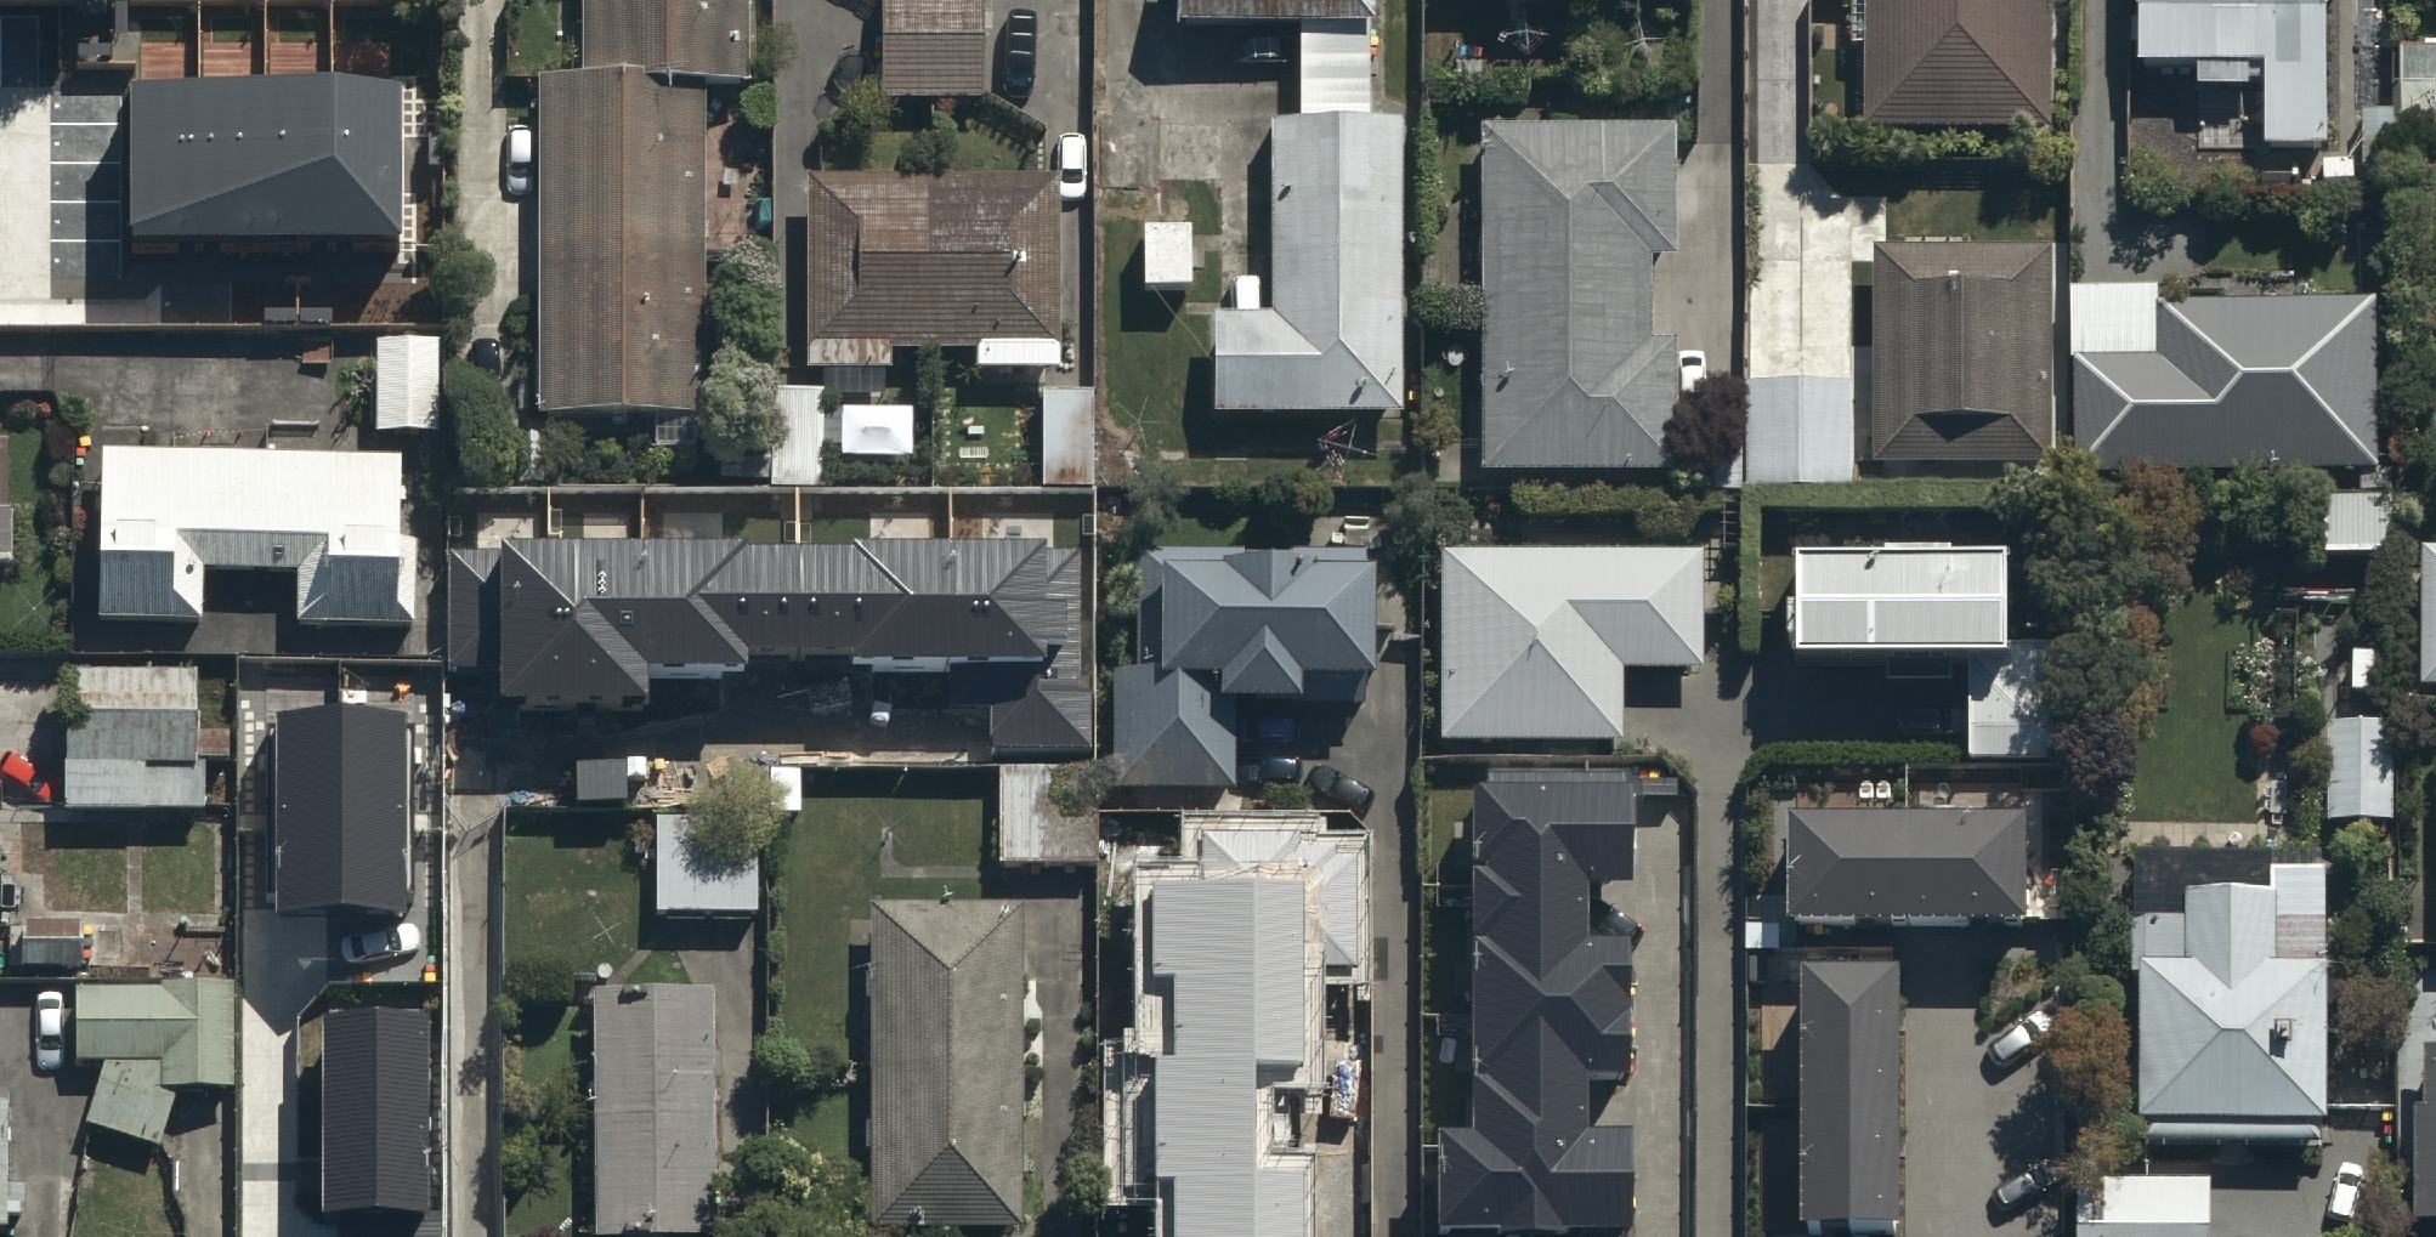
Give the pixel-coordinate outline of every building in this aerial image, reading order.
[(585,98),(540,98),(540,435),(712,435),(712,107),(752,107),(752,0),(585,0),(585,98)] [(1371,53),(1372,0),(1174,0),(1173,52),(1303,54),(1371,53)] [(1444,5),(1508,5),(1508,15),(1643,15),(1643,7),(1702,7),(1702,0),(1444,0),(1444,5)] [(1871,148),(2056,147),(2055,0),(1871,0),(1871,148)] [(2139,88),(2197,88),(2197,103),(2242,103),(2242,115),(2251,115),(2251,162),(2323,162),(2323,193),(2356,193),(2356,165),(2330,165),(2331,19),(2344,19),(2344,0),(2139,0),(2139,88)] [(980,3),(880,5),(882,113),(982,111),(980,3)] [(2401,52),(2403,163),(2435,163),(2435,51),(2401,52)] [(1371,53),(1303,54),(1301,133),(1269,132),(1266,339),(1215,338),(1213,431),(1399,434),(1404,128),(1370,127),(1371,53)] [(401,82),(133,81),(132,252),(400,253),(401,82)] [(1676,140),(1477,141),(1480,490),(1678,488),(1677,358),(1653,358),(1653,276),(1677,275),(1676,140)] [(1059,193),(802,194),(803,387),(889,386),(889,365),(974,365),(974,387),(1060,387),(1059,193)] [(1190,235),(1141,235),(1141,306),(1190,306),(1190,235)] [(2050,239),(1870,240),(1871,455),(2051,455),(2050,239)] [(2152,274),(2065,274),(2065,347),(2071,347),(2071,461),(2356,461),(2356,477),(2389,477),(2389,456),(2370,456),(2370,290),(2152,290),(2152,274)] [(442,358),(380,358),(380,452),(442,452),(442,358)] [(1856,372),(1751,373),(1752,482),(1856,482),(1856,372)] [(1095,390),(1042,390),(1043,482),(1096,482),(1095,390)] [(822,393),(772,392),(772,482),(822,483),(822,393)] [(404,475),(105,470),(103,637),(205,638),(206,590),(300,592),(299,643),(419,645),(420,561),(402,561),(404,475)] [(12,555),(11,503),(0,504),(0,555),(12,555)] [(500,549),(448,549),(448,675),(501,675),(501,709),(649,709),(649,680),(745,680),(745,662),(990,663),(990,756),(1091,756),(1092,682),(1080,682),(1080,549),(1045,549),(1045,540),(854,539),(854,548),(743,548),(744,541),(500,540),(500,549)] [(1845,551),(1794,550),(1794,670),(1965,670),(1965,747),(2078,747),(2078,631),(2002,631),(2002,540),(1987,540),(1987,551),(1949,551),(1949,544),(1845,545),(1845,551)] [(2419,540),(2419,682),(2435,682),(2435,540),(2419,540)] [(1364,567),(1136,566),(1135,691),(1109,691),(1108,807),(1235,807),(1235,735),(1248,735),(1248,753),(1305,754),(1306,714),(1317,714),(1317,727),(1361,727),(1362,716),(1372,716),(1372,605),(1364,605),(1364,567)] [(1701,567),(1439,566),(1439,758),(1550,758),(1550,768),(1584,768),(1584,761),(1621,761),(1621,687),(1700,687),(1701,567)] [(201,691),(71,689),(69,828),(209,830),(210,777),(231,777),(232,743),(200,743),(201,691)] [(408,713),(277,713),(275,914),(407,914),(408,713)] [(2391,717),(2326,717),(2326,818),(2391,818),(2391,717)] [(1440,1233),(1634,1233),(1634,1129),(1591,1129),(1591,1084),(1631,1084),(1631,937),(1588,937),(1588,881),(1631,881),(1630,785),(1475,785),(1476,1128),(1440,1128),(1440,1233)] [(2022,811),(1792,811),(1792,926),(2022,927),(2022,811)] [(655,822),(655,928),(757,928),(757,822),(655,822)] [(1355,856),(1334,856),(1334,833),(1202,833),(1202,880),(1149,880),(1149,978),(1173,978),(1172,1054),(1155,1054),(1155,1178),(1176,1178),(1176,1236),(1297,1236),(1297,1175),(1254,1175),(1255,1063),(1303,1064),(1303,967),(1355,967),(1355,856)] [(2331,853),(2265,852),(2264,878),(2181,876),(2180,913),(2136,912),(2135,959),(2145,960),(2142,1114),(2151,1115),(2150,1135),(2321,1138),(2321,1122),(2326,1122),(2331,853)] [(871,923),(870,1236),(1020,1236),(1021,923),(871,923)] [(88,931),(9,930),(9,972),(25,972),(25,986),(88,986),(88,931)] [(1802,965),(1803,1236),(1897,1236),(1897,964),(1802,965)] [(166,1002),(80,1003),(81,1077),(109,1078),(89,1137),(160,1160),(178,1107),(238,1106),(237,993),(166,994),(166,1002)] [(592,1012),(597,1236),(717,1236),(712,1009),(592,1012)] [(322,1014),(321,1213),(343,1213),(343,1236),(439,1236),(439,1210),(426,1210),(427,1015),(322,1014)] [(2424,1039),(2424,1048),(2414,1048),(2414,1215),(2435,1215),(2435,1039),(2424,1039)] [(11,1236),(30,1236),(30,1204),(10,1204),(10,1126),(0,1126),(0,1236),(11,1236)] [(2213,1173),(2062,1175),(2062,1236),(2214,1236),(2213,1173)]
